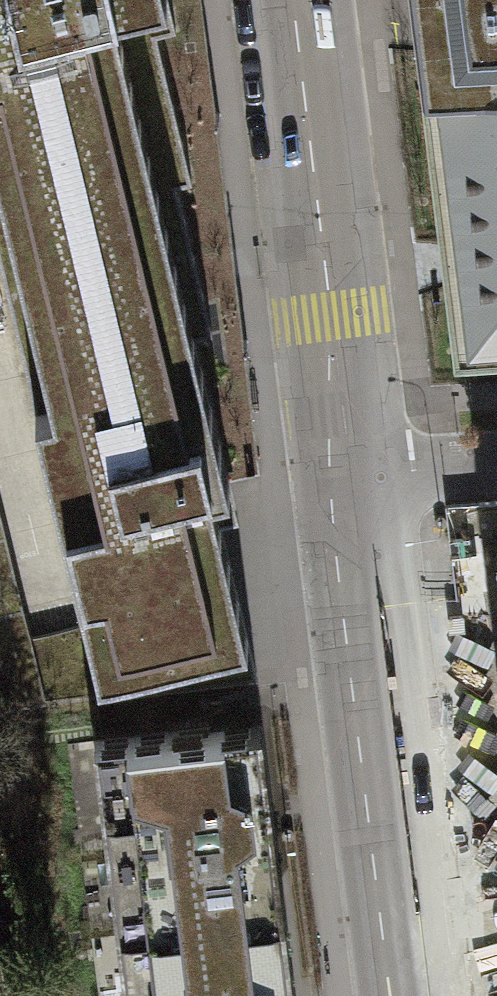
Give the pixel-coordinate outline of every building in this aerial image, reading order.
[(211,405),(194,336),(212,331),(176,185),(192,181),(156,34),(176,29),(169,0),(0,0),(0,267),(43,444),(211,405)] [(496,72),(496,0),(413,0),(422,76),(496,72)] [(422,76),(445,261),(455,343),(496,341),(496,72),(422,76)] [(211,405),(43,444),(98,670),(247,634),(212,488),(230,483),(211,405)] [(94,741),(117,930),(283,909),(260,721),(94,741)] [(283,909),(117,930),(126,995),(294,995),(283,909)] [(0,953),(0,995),(10,995),(0,953)]
